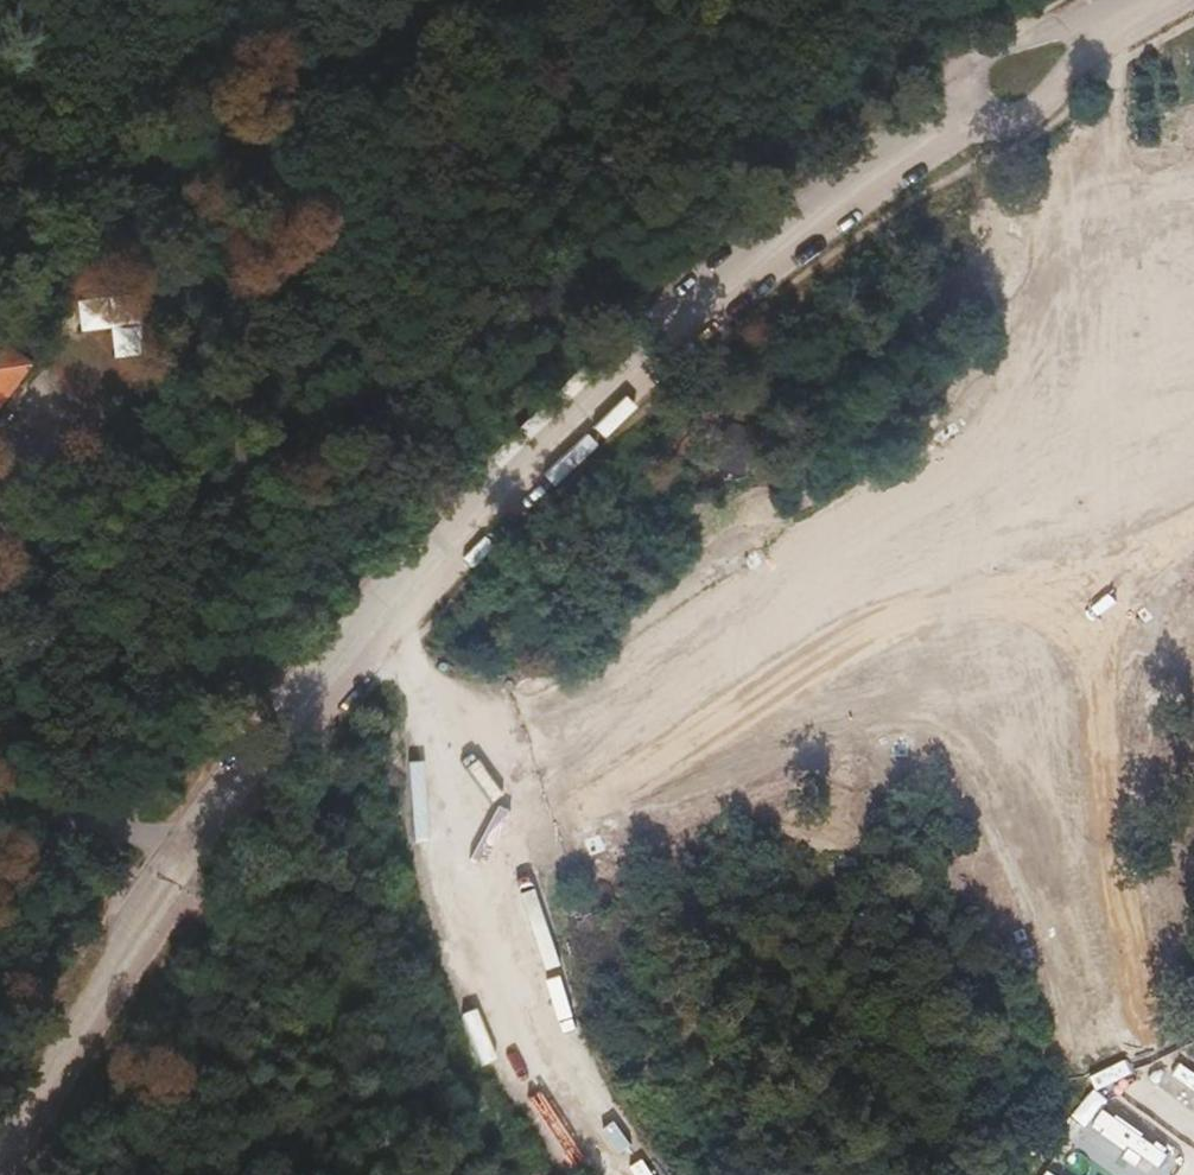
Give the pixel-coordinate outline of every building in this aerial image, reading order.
[(76,309),(56,324),(74,347),(94,332),(76,309)] [(25,364),(0,345),(0,397),(25,364)] [(1144,1152),(1177,1174),(1185,1174),(1193,1162),(1193,1134),(1169,1117),(1144,1152)] [(1041,1174),(1063,1174),(1066,1169),(1050,1160),(1041,1174)]
